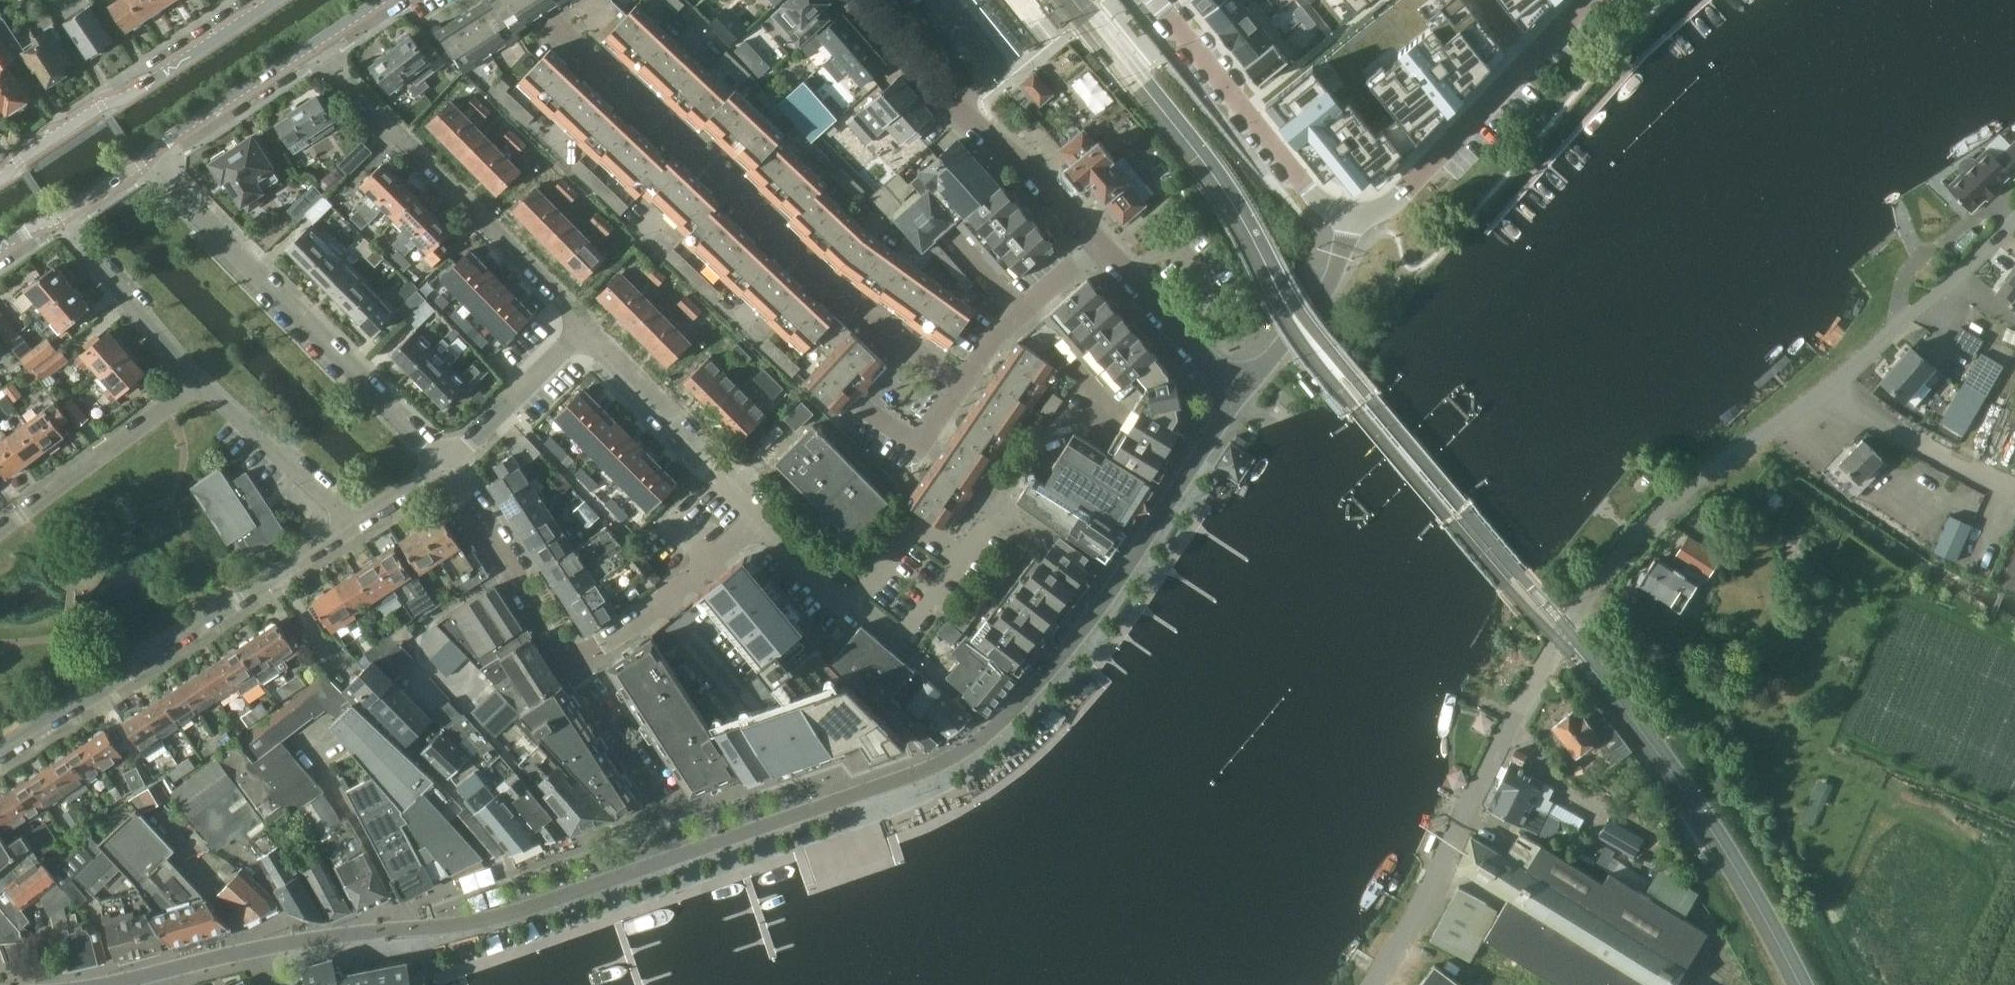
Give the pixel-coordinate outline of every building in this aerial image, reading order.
[(144,19),(132,0),(118,0),(110,5),(126,31),(144,19)] [(162,7),(157,0),(132,0),(144,19),(162,7)] [(442,28),(441,27),(439,26),(437,25),(435,26),(434,27),(434,29),(434,31),(440,41),(443,39),(464,72),(520,36),(516,30),(544,13),(564,0),(486,0),(442,28)] [(672,38),(638,5),(629,14),(614,0),(571,0),(588,26),(605,42),(609,38),(622,49),(618,54),(625,61),(624,62),(623,64),(623,66),(624,67),(626,68),(628,68),(630,68),(631,66),(638,73),(642,69),(669,94),(665,98),(672,105),(671,106),(670,108),(671,110),(672,112),(673,112),(675,113),(677,112),(678,111),(686,118),(690,113),(702,125),(698,129),(700,131),(709,122),(721,134),(717,138),(724,145),(722,146),(722,148),(722,150),(723,151),(724,152),(727,152),(729,152),(730,150),(737,157),(741,153),(754,165),(745,173),(747,175),(751,171),(764,183),(760,187),(766,194),(765,195),(765,197),(765,199),(766,201),(767,201),(769,202),(771,201),(773,200),(780,207),(784,202),(796,214),(788,223),(790,225),(794,220),(806,232),(802,237),(809,243),(808,244),(807,246),(807,248),(808,250),(810,251),(812,251),(814,250),(815,249),(823,256),(826,252),(838,264),(835,268),(838,271),(842,273),(845,269),(859,279),(855,283),(863,289),(862,291),(862,293),(863,295),(864,296),(865,297),(867,297),(869,296),(870,294),(878,300),(882,295),(896,305),(892,310),(894,311),(898,306),(911,316),(908,321),(916,327),(915,329),(915,331),(915,333),(916,334),(918,335),(920,335),(922,334),(923,332),(931,338),(935,333),(948,343),(945,348),(947,349),(975,310),(886,245),(869,233),(868,231),(823,188),(827,184),(779,138),(783,133),(736,88),(731,93),(672,38)] [(679,0),(663,0),(677,13),(684,5),(679,0)] [(772,15),(799,46),(804,41),(805,42),(817,31),(826,23),(831,19),(822,9),(831,1),(830,0),(789,0),(783,5),(772,15)] [(1205,13),(1205,14),(1223,0),(1194,0),(1205,13)] [(1205,14),(1206,15),(1219,30),(1219,31),(1247,8),(1241,0),(1223,0),(1205,14)] [(1265,104),(1325,178),(1337,167),(1355,189),(1370,177),(1377,183),(1419,140),(1447,110),(1448,112),(1464,95),(1463,93),(1491,64),(1506,48),(1467,0),(1394,0),(1265,104)] [(1347,4),(1348,3),(1356,13),(1371,0),(1344,0),(1347,4)] [(1519,20),(1525,28),(1540,13),(1553,0),(1502,0),(1519,20)] [(1219,30),(1217,31),(1232,50),(1233,48),(1269,19),(1255,1),(1247,8),(1219,31),(1219,30)] [(1301,5),(1294,11),(1301,20),(1309,14),(1301,5)] [(727,6),(708,23),(729,46),(748,29),(727,6)] [(104,49),(102,47),(112,40),(91,7),(67,22),(89,55),(92,53),(93,56),(104,49)] [(0,15),(0,35),(15,57),(21,54),(24,52),(36,70),(38,68),(44,76),(42,78),(47,85),(51,83),(53,86),(67,76),(65,73),(68,71),(65,67),(67,65),(69,62),(69,59),(68,57),(66,57),(55,40),(60,37),(51,23),(45,28),(46,29),(34,38),(35,40),(25,47),(12,27),(3,13),(0,15)] [(805,42),(800,46),(809,55),(825,41),(834,51),(858,29),(859,30),(859,27),(854,22),(852,22),(850,20),(844,13),(820,34),(817,31),(805,42)] [(1309,14),(1301,20),(1309,30),(1316,23),(1309,14)] [(1269,19),(1233,48),(1246,64),(1282,35),(1269,19)] [(858,29),(834,51),(864,83),(888,62),(877,50),(869,42),(869,39),(865,34),(862,34),(859,30),(858,29)] [(21,85),(6,63),(15,57),(0,35),(0,105),(6,114),(30,98),(21,85)] [(399,44),(391,50),(411,75),(416,82),(423,90),(429,85),(424,78),(446,61),(428,39),(419,46),(411,35),(408,37),(406,36),(400,41),(399,44)] [(1246,64),(1245,65),(1259,83),(1296,53),(1282,35),(1246,64)] [(747,40),(735,50),(760,77),(772,67),(747,40)] [(573,69),(567,63),(551,49),(518,85),(543,109),(637,197),(642,193),(687,236),(683,240),(732,286),(778,330),(803,354),(807,349),(823,363),(806,381),(841,414),(842,413),(838,408),(850,396),(854,400),(861,393),(863,394),(864,395),(867,395),(868,394),(869,392),(869,390),(868,388),(867,387),(887,366),(815,298),(816,297),(817,295),(816,292),(816,291),(814,290),(812,290),(810,291),(809,292),(801,285),(798,289),(770,263),(773,259),(767,253),(768,251),(769,249),(768,247),(768,246),(766,245),(764,245),(762,246),(761,247),(720,208),(726,202),(726,200),(726,198),(725,196),(724,196),(721,195),(720,196),(718,197),(711,191),(707,194),(681,170),(685,166),(678,159),(679,158),(680,156),(679,154),(678,152),(677,151),(675,151),(673,152),(667,158),(626,119),(627,118),(628,116),(627,114),(627,112),(625,112),(623,111),(621,112),(620,113),(612,106),(609,110),(582,85),(586,82),(579,75),(580,74),(581,72),(580,69),(579,68),(578,67),(576,67),(574,68),(573,69)] [(411,75),(391,50),(383,57),(380,56),(374,61),(374,64),(371,66),(391,91),(411,75)] [(727,52),(719,60),(744,83),(751,75),(727,52)] [(1054,93),(1036,72),(1022,83),(1041,105),(1054,93)] [(917,95),(914,92),(909,86),(910,85),(904,78),(902,79),(900,76),(849,121),(869,142),(889,124),(904,140),(908,136),(912,141),(934,122),(933,120),(932,121),(929,118),(932,115),(915,96),(917,95)] [(501,78),(489,90),(498,99),(510,87),(501,78)] [(804,81),(782,101),(780,103),(814,141),(823,133),(838,119),(804,81)] [(423,90),(416,82),(410,87),(417,95),(423,90)] [(785,110),(779,104),(764,90),(759,96),(780,117),(785,110)] [(510,94),(502,102),(517,116),(525,108),(510,94)] [(292,115),(279,124),(281,127),(279,131),(283,136),(287,137),(290,141),(287,143),(293,151),(309,141),(335,124),(331,117),(317,96),(290,113),(292,115)] [(475,96),(467,104),(468,105),(475,112),(483,104),(475,96)] [(436,117),(430,123),(447,140),(468,118),(475,112),(468,105),(461,112),(451,101),(436,117)] [(483,104),(475,112),(483,119),(491,111),(483,104)] [(527,126),(535,117),(528,111),(520,120),(527,126)] [(468,118),(447,140),(463,157),(485,135),(468,118)] [(510,144),(517,136),(509,129),(502,137),(510,144)] [(1085,129),(1061,150),(1073,164),(1064,172),(1063,178),(1071,188),(1078,189),(1080,187),(1087,196),(1096,188),(1124,222),(1147,203),(1145,201),(1156,192),(1125,154),(1114,164),(1112,161),(1115,158),(1101,141),(1097,144),(1085,129)] [(827,154),(814,142),(805,134),(799,140),(821,161),(827,154)] [(485,135),(463,157),(480,173),(501,152),(485,135)] [(525,144),(517,136),(510,144),(517,152),(525,144)] [(1148,137),(1140,143),(1151,155),(1159,149),(1148,137)] [(250,210),(264,201),(258,193),(280,179),(271,166),(275,163),(261,141),(257,143),(253,138),(214,163),(224,179),(227,177),(243,203),(244,202),(250,210)] [(879,190),(873,196),(896,221),(899,219),(917,242),(923,250),(934,240),(938,238),(938,237),(941,234),(998,185),(983,167),(986,164),(979,156),(975,158),(959,140),(923,172),(912,181),(923,195),(908,208),(886,184),(879,190)] [(362,141),(339,164),(350,175),(372,152),(362,141)] [(1948,186),(1958,196),(1957,197),(1961,200),(1961,199),(1972,210),(1986,197),(1988,198),(2001,186),(1999,184),(2010,174),(2013,178),(2014,176),(2014,141),(1997,158),(1987,148),(1975,160),(1972,158),(1971,158),(1967,158),(1963,160),(1960,164),(1960,167),(1960,168),(1962,172),(1948,186)] [(501,152),(480,173),(497,190),(518,169),(501,152)] [(587,167),(579,160),(572,168),(579,175),(587,167)] [(357,223),(400,180),(383,162),(361,185),(371,195),(364,201),(366,202),(351,217),(357,223)] [(866,191),(842,168),(834,177),(858,200),(866,191)] [(590,170),(582,178),(611,205),(618,196),(590,170)] [(395,219),(417,197),(400,180),(357,223),(362,228),(377,214),(389,225),(395,219)] [(563,195),(571,187),(563,180),(555,188),(563,195)] [(299,220),(325,195),(316,185),(290,210),(299,220)] [(1053,243),(1015,200),(1002,186),(959,224),(1010,282),(1053,243)] [(537,187),(515,209),(532,226),(554,204),(537,187)] [(579,194),(571,187),(563,195),(571,203),(579,194)] [(334,204),(326,195),(307,214),(315,222),(334,204)] [(434,214),(417,197),(395,219),(404,229),(398,235),(400,237),(393,244),(399,250),(406,242),(412,236),(434,214)] [(621,199),(614,207),(621,214),(629,206),(621,199)] [(554,204),(532,226),(549,243),(571,221),(554,204)] [(598,212),(590,220),(598,228),(606,220),(598,212)] [(452,231),(434,214),(412,236),(429,254),(422,261),(429,269),(447,251),(439,244),(452,231)] [(606,220),(598,228),(606,235),(613,227),(606,220)] [(571,221),(549,243),(565,260),(587,238),(571,221)] [(310,268),(332,247),(322,236),(323,235),(314,226),(291,248),(310,268)] [(587,238),(565,260),(584,278),(606,256),(596,246),(606,236),(606,235),(598,228),(587,238)] [(911,250),(917,243),(907,236),(901,243),(911,250)] [(366,257),(376,247),(367,238),(357,248),(366,257)] [(344,239),(337,245),(341,249),(348,243),(344,239)] [(412,248),(406,242),(399,250),(404,255),(412,248)] [(954,263),(937,244),(932,249),(948,268),(954,263)] [(332,290),(355,268),(344,257),(343,258),(332,247),(310,268),(332,290)] [(385,257),(376,247),(366,257),(375,266),(385,257)] [(471,250),(443,277),(459,293),(486,266),(471,250)] [(681,256),(674,250),(667,258),(674,265),(681,256)] [(684,259),(677,267),(705,294),(713,286),(684,259)] [(652,279),(660,271),(652,263),(644,272),(652,279)] [(486,266),(459,293),(474,309),(501,282),(486,266)] [(973,284),(957,266),(951,271),(967,289),(973,284)] [(55,267),(27,288),(38,301),(30,308),(38,317),(46,310),(73,287),(55,267)] [(375,291),(365,280),(366,279),(355,268),(332,290),(354,312),(375,291)] [(668,278),(660,271),(652,279),(660,286),(668,278)] [(1999,292),(2014,304),(2014,271),(1999,292)] [(618,312),(640,291),(623,274),(601,295),(618,312)] [(1178,448),(1185,436),(1186,434),(1171,426),(1176,417),(1179,417),(1177,405),(1181,405),(1175,378),(1171,379),(1170,373),(1155,357),(1157,355),(1155,354),(1154,354),(1143,342),(1144,341),(1135,330),(1134,331),(1122,318),(1123,318),(1115,309),(1118,306),(1112,300),(1110,302),(1102,293),(1104,291),(1099,285),(1096,287),(1088,278),(1046,316),(1113,394),(1132,378),(1143,392),(1109,449),(1152,475),(1160,480),(1168,467),(1159,462),(1161,459),(1162,459),(1169,447),(1168,446),(1170,443),(1178,448)] [(501,282),(474,309),(489,324),(516,297),(501,282)] [(73,287),(46,310),(55,321),(52,324),(59,333),(90,307),(73,287)] [(715,304),(723,295),(716,289),(708,297),(715,304)] [(386,302),(375,291),(354,312),(373,332),(396,310),(387,301),(386,302)] [(409,317),(424,302),(427,300),(418,291),(400,308),(409,317)] [(635,329),(656,308),(640,291),(618,312),(635,329)] [(441,294),(436,299),(444,308),(450,302),(441,294)] [(687,312),(694,303),(687,296),(679,304),(687,312)] [(516,297),(489,324),(505,340),(532,313),(516,297)] [(702,311),(694,303),(687,312),(695,319),(702,311)] [(651,346),(673,324),(656,308),(635,329),(651,346)] [(457,309),(451,315),(459,324),(465,318),(457,309)] [(9,342),(19,334),(0,312),(0,332),(9,342)] [(415,312),(410,318),(417,326),(423,320),(415,312)] [(465,318),(459,324),(468,332),(474,326),(465,318)] [(690,342),(673,324),(651,346),(668,363),(690,342)] [(1975,354),(1985,338),(1962,325),(1953,340),(1975,354)] [(455,327),(444,338),(449,344),(460,333),(455,327)] [(2014,345),(2014,332),(2006,328),(2001,339),(2014,345)] [(416,331),(394,352),(411,370),(433,349),(416,331)] [(91,362),(101,374),(127,352),(109,332),(78,359),(85,367),(91,362)] [(480,333),(475,339),(483,348),(489,342),(480,333)] [(978,485),(1058,370),(1060,369),(1059,367),(1056,368),(1041,357),(1042,356),(1041,354),(1039,356),(1020,342),(1025,337),(1024,336),(1019,340),(1002,364),(1001,363),(999,363),(997,363),(995,364),(995,366),(995,368),(996,370),(997,371),(965,418),(964,417),(962,416),(959,417),(958,418),(958,420),(958,422),(959,424),(960,425),(938,456),(928,471),(926,470),(924,470),(922,471),(921,472),(920,473),(920,476),(921,477),(923,478),(907,502),(947,530),(978,485)] [(23,358),(31,369),(58,349),(49,338),(23,358)] [(433,349),(411,370),(429,388),(450,366),(461,355),(449,344),(444,338),(433,349)] [(776,346),(769,339),(761,347),(768,354),(776,346)] [(724,371),(737,358),(745,350),(738,343),(717,364),(710,357),(686,381),(700,395),(724,371)] [(1882,379),(1914,407),(1944,373),(1912,345),(1882,379)] [(0,352),(0,353),(5,360),(12,354),(12,353),(7,347),(0,352)] [(34,368),(42,379),(69,359),(60,348),(34,368)] [(801,369),(779,349),(771,357),(793,377),(801,369)] [(752,358),(745,350),(737,358),(744,366),(752,358)] [(144,373),(127,352),(101,374),(95,379),(113,400),(144,373)] [(1934,434),(1955,447),(2004,365),(1982,352),(1934,434)] [(450,366),(429,388),(446,405),(459,392),(462,396),(488,371),(477,360),(460,377),(450,366)] [(33,370),(24,377),(30,385),(40,378),(33,370)] [(715,409),(738,386),(724,371),(700,395),(715,409)] [(765,388),(773,380),(764,371),(756,379),(765,388)] [(1947,372),(1930,389),(1942,401),(1958,384),(1947,372)] [(783,390),(773,380),(765,388),(775,398),(783,390)] [(729,424),(753,400),(738,386),(715,409),(729,424)] [(584,388),(556,416),(572,432),(600,405),(584,388)] [(480,390),(473,397),(479,404),(487,397),(480,390)] [(1057,409),(1063,400),(1053,394),(1048,402),(1057,409)] [(0,399),(0,402),(9,415),(17,409),(6,395),(0,399)] [(72,398),(61,406),(79,427),(89,418),(72,398)] [(767,414),(753,400),(729,424),(744,438),(767,414)] [(803,401),(788,417),(798,427),(814,412),(803,401)] [(64,434),(59,427),(68,420),(55,402),(26,423),(45,449),(64,434)] [(1051,417),(1057,409),(1048,402),(1042,410),(1051,417)] [(600,405),(572,432),(588,447),(615,420),(600,405)] [(615,420),(588,447),(603,462),(630,435),(615,420)] [(25,464),(45,449),(26,423),(6,438),(25,464)] [(814,424),(777,461),(855,539),(892,502),(823,433),(824,431),(820,427),(818,428),(814,424)] [(1147,501),(1150,497),(1155,489),(1146,484),(1149,480),(1073,432),(1061,452),(1053,466),(1055,468),(1045,484),(1078,505),(1082,498),(1121,523),(1124,519),(1133,524),(1140,513),(1140,511),(1148,510),(1146,501),(1147,501)] [(630,435),(603,462),(618,478),(645,451),(630,435)] [(541,453),(525,436),(516,446),(530,462),(541,453)] [(551,436),(545,442),(553,451),(559,445),(551,436)] [(1256,459),(1243,450),(1248,442),(1238,436),(1233,443),(1232,442),(1216,466),(1240,482),(1256,459)] [(21,467),(25,464),(6,438),(0,443),(0,468),(7,477),(21,467)] [(1840,461),(1858,480),(1881,458),(1863,439),(1840,461)] [(559,445),(553,451),(562,459),(568,454),(559,445)] [(645,451),(618,478),(633,493),(661,466),(645,451)] [(503,475),(491,484),(491,485),(502,501),(531,482),(513,454),(497,465),(503,475)] [(661,466),(633,493),(649,509),(676,482),(661,466)] [(581,467),(575,473),(584,481),(590,476),(581,467)] [(287,532),(266,499),(248,471),(231,483),(221,468),(193,487),(229,543),(237,538),(249,557),(287,532)] [(561,472),(551,481),(557,487),(566,478),(561,472)] [(590,476),(584,481),(592,490),(598,484),(590,476)] [(531,482),(502,501),(512,517),(546,496),(542,490),(543,483),(539,477),(531,482)] [(1111,556),(1124,537),(1128,532),(1094,512),(1092,514),(1078,505),(1045,484),(1032,477),(1017,500),(1062,532),(1076,542),(1097,556),(1102,550),(1111,556)] [(566,478),(557,487),(563,493),(572,484),(566,478)] [(546,496),(512,517),(523,534),(553,515),(546,504),(550,502),(546,496)] [(611,498),(606,504),(614,512),(620,507),(611,498)] [(586,499),(573,511),(581,521),(596,512),(586,499)] [(620,507),(614,512),(623,521),(628,515),(620,507)] [(596,512),(581,521),(588,528),(601,517),(596,512)] [(553,515),(523,534),(535,551),(568,529),(564,523),(560,526),(553,515)] [(1955,561),(1971,524),(1949,515),(1933,551),(1955,561)] [(450,527),(442,516),(422,528),(442,560),(469,543),(456,523),(450,527)] [(1701,520),(1696,528),(1719,545),(1725,537),(1701,520)] [(579,546),(546,568),(557,585),(620,543),(608,527),(579,546)] [(442,560),(422,528),(402,541),(422,572),(442,560)] [(568,529),(535,551),(546,568),(579,546),(568,529)] [(1027,651),(1035,639),(1043,645),(1061,622),(1052,615),(1056,610),(1057,611),(1066,599),(1074,605),(1087,587),(1091,583),(1083,577),(1088,570),(1082,566),(1089,557),(1074,545),(1075,544),(1076,542),(1062,532),(1060,535),(1059,536),(1060,537),(1046,555),(1041,561),(1035,557),(972,638),(978,643),(1020,674),(1030,662),(1028,661),(1027,662),(1020,657),(1026,650),(1027,651)] [(1639,584),(1669,602),(1670,603),(1672,608),(1680,613),(1685,612),(1693,599),(1692,593),(1703,575),(1706,577),(1719,556),(1687,536),(1674,557),(1687,566),(1683,572),(1656,556),(1639,584)] [(491,576),(469,543),(442,560),(464,593),(491,576)] [(620,543),(557,585),(567,601),(632,558),(620,543)] [(1020,559),(1027,550),(1019,544),(1012,553),(1020,559)] [(396,549),(376,562),(393,589),(406,581),(417,598),(409,603),(418,616),(436,604),(415,573),(413,574),(396,549)] [(1013,568),(1020,559),(1012,553),(1005,562),(1013,568)] [(710,587),(700,595),(783,694),(725,742),(717,729),(714,730),(733,758),(745,778),(774,768),(775,770),(776,769),(805,759),(859,741),(862,740),(866,746),(872,754),(908,742),(821,654),(824,652),(785,605),(765,581),(745,557),(729,570),(730,571),(718,580),(710,587)] [(632,558),(567,601),(578,618),(624,588),(635,580),(645,573),(642,569),(632,558)] [(376,562),(357,574),(375,601),(373,601),(379,610),(398,597),(393,589),(376,562)] [(1006,577),(1013,568),(1005,562),(998,571),(1006,577)] [(999,586),(1006,577),(998,571),(991,580),(999,586)] [(357,574),(339,585),(356,612),(373,601),(375,601),(357,574)] [(992,596),(999,586),(991,580),(984,589),(992,596)] [(339,585),(314,601),(334,632),(358,616),(356,612),(339,585)] [(497,587),(439,624),(455,640),(477,663),(482,669),(489,664),(530,638),(531,638),(530,637),(497,587)] [(624,588),(578,618),(589,634),(618,614),(608,600),(624,588)] [(985,605),(992,596),(984,589),(977,599),(985,605)] [(978,614),(985,605),(977,599),(970,608),(978,614)] [(971,623),(978,614),(970,608),(964,617),(971,623)] [(965,632),(971,623),(964,617),(957,626),(965,632)] [(966,635),(949,620),(939,632),(957,647),(966,635)] [(279,623),(259,636),(283,672),(290,667),(287,661),(304,650),(295,637),(290,640),(279,623)] [(408,624),(398,631),(404,643),(415,635),(408,624)] [(893,696),(896,693),(915,670),(861,625),(832,661),(852,682),(855,679),(867,692),(869,690),(894,716),(893,717),(924,747),(923,748),(925,750),(930,750),(943,739),(902,705),(893,696)] [(404,643),(398,631),(387,639),(394,650),(402,644),(404,643)] [(978,643),(972,638),(968,634),(952,653),(961,660),(947,677),(966,693),(965,694),(966,694),(988,713),(1018,677),(978,643)] [(283,672),(259,636),(240,648),(263,683),(264,684),(283,672)] [(489,664),(482,669),(497,685),(543,657),(531,638),(530,638),(489,664)] [(384,656),(394,650),(387,639),(377,646),(384,656)] [(692,795),(741,775),(704,717),(654,639),(610,667),(692,795)] [(455,640),(432,660),(448,676),(461,663),(469,671),(477,663),(455,640)] [(394,650),(384,656),(382,658),(398,674),(415,658),(402,644),(394,650)] [(384,656),(377,646),(367,653),(375,661),(376,662),(382,658),(384,656)] [(263,683),(240,648),(221,661),(238,687),(244,695),(263,683)] [(543,657),(497,685),(503,691),(523,713),(561,687),(543,657)] [(238,687),(221,661),(202,673),(219,699),(238,687)] [(432,720),(376,662),(375,661),(350,683),(351,684),(343,692),(355,703),(394,740),(403,749),(432,720)] [(949,739),(974,717),(916,670),(915,670),(896,693),(910,706),(949,739)] [(219,699),(202,673),(183,686),(200,712),(219,699)] [(360,911),(392,896),(370,853),(346,812),(343,814),(337,807),(335,809),(323,794),(325,792),(284,741),(306,725),(307,726),(327,711),(339,718),(355,703),(343,692),(327,676),(240,742),(241,743),(219,759),(239,784),(264,819),(274,832),(297,815),(322,853),(329,849),(338,867),(337,867),(360,911)] [(300,676),(290,683),(297,693),(307,686),(300,676)] [(297,693),(290,683),(280,689),(286,700),(297,693)] [(200,712),(183,686),(164,698),(181,724),(200,712)] [(561,687),(523,713),(546,737),(619,815),(638,802),(563,688),(562,688),(561,687)] [(503,691),(478,714),(498,736),(516,719),(523,713),(503,691)] [(181,724),(164,698),(144,710),(161,737),(181,724)] [(450,701),(432,718),(446,732),(446,733),(479,763),(503,790),(506,789),(546,837),(548,841),(568,834),(543,803),(519,774),(514,769),(465,714),(464,715),(450,701)] [(264,703),(253,710),(260,720),(270,713),(264,703)] [(452,820),(456,817),(465,808),(436,780),(436,781),(403,749),(394,740),(355,703),(339,718),(332,724),(355,752),(375,775),(386,787),(404,809),(403,810),(414,824),(423,837),(450,873),(451,872),(451,873),(484,857),(452,820)] [(167,745),(161,737),(144,710),(125,723),(148,757),(167,745)] [(260,720),(253,710),(243,717),(250,727),(260,720)] [(1574,711),(1554,726),(1571,747),(1576,754),(1599,736),(1584,716),(1583,717),(1580,719),(1574,711)] [(523,713),(516,719),(540,745),(546,737),(523,713)] [(106,731),(86,743),(103,770),(123,757),(106,731)] [(227,731),(217,738),(223,748),(234,741),(227,731)] [(450,780),(470,758),(443,732),(422,754),(450,780)] [(223,748),(217,738),(206,744),(213,754),(223,748)] [(103,770),(86,743),(67,756),(84,782),(103,770)] [(520,764),(514,769),(519,774),(543,803),(547,800),(574,832),(594,824),(593,823),(592,820),(541,764),(550,755),(540,745),(520,764)] [(1513,756),(1522,761),(1526,754),(1516,749),(1513,756)] [(434,881),(450,873),(423,837),(414,824),(403,810),(404,809),(386,787),(375,775),(355,752),(334,763),(404,897),(435,882),(434,881)] [(550,755),(541,764),(592,820),(593,823),(594,824),(614,817),(609,810),(571,769),(567,773),(550,755)] [(84,782),(67,756),(48,768),(66,794),(71,803),(90,790),(84,782)] [(190,758),(180,765),(186,775),(197,768),(190,758)] [(309,888),(274,832),(264,819),(239,784),(219,759),(174,792),(193,818),(214,846),(231,834),(255,847),(260,857),(291,911),(327,920),(309,888)] [(1508,764),(1498,787),(1499,787),(1500,787),(1526,800),(1546,810),(1547,811),(1547,812),(1579,829),(1584,818),(1552,801),(1553,800),(1550,798),(1551,796),(1554,790),(1541,784),(1542,781),(1508,764)] [(186,775),(180,765),(170,772),(176,782),(186,775)] [(138,767),(125,773),(134,791),(147,785),(138,767)] [(512,854),(543,839),(503,791),(480,767),(459,784),(470,797),(470,801),(512,854)] [(66,794),(48,768),(29,780),(47,806),(66,794)] [(47,806),(29,780),(10,792),(27,819),(47,806)] [(159,784),(140,795),(150,812),(169,800),(159,784)] [(117,787),(105,794),(111,804),(123,797),(117,787)] [(1499,787),(1489,807),(1521,823),(1538,831),(1538,830),(1545,834),(1552,832),(1557,827),(1559,819),(1546,813),(1547,812),(1547,811),(1546,810),(1526,800),(1500,787),(1499,787)] [(10,792),(2,797),(0,797),(0,820),(8,832),(27,819),(10,792)] [(74,807),(64,813),(71,827),(82,821),(74,807)] [(466,808),(465,808),(456,817),(493,858),(502,851),(466,808)] [(219,911),(169,857),(176,850),(138,810),(100,845),(99,846),(103,850),(114,862),(139,891),(138,891),(146,899),(154,910),(146,916),(161,936),(165,933),(174,944),(231,926),(219,911)] [(1601,840),(1633,858),(1644,839),(1612,821),(1601,840)] [(44,822),(33,828),(41,839),(51,833),(44,822)] [(41,839),(33,828),(23,835),(31,846),(41,839)] [(102,850),(103,850),(99,846),(100,845),(83,829),(72,836),(82,846),(53,875),(39,855),(58,843),(51,833),(41,839),(31,846),(10,859),(0,868),(0,904),(21,929),(30,922),(21,911),(41,896),(53,918),(73,901),(70,898),(63,889),(102,850)] [(10,859),(31,846),(23,835),(8,845),(0,833),(0,868),(10,859)] [(1458,866),(1508,897),(1484,937),(1493,943),(1563,984),(1690,984),(1678,978),(1707,931),(1686,918),(1646,894),(1608,870),(1602,880),(1541,843),(1526,868),(1523,866),(1472,835),(1458,866)] [(86,889),(114,862),(103,850),(75,877),(86,889)] [(331,919),(352,910),(324,860),(304,871),(331,919)] [(247,923),(279,906),(272,894),(243,869),(218,896),(247,923)] [(72,880),(63,889),(70,898),(80,890),(72,880)] [(1431,938),(1470,959),(1498,907),(1459,886),(1431,938)] [(87,899),(80,890),(70,898),(73,901),(78,907),(87,899)] [(158,939),(161,936),(146,916),(154,910),(146,899),(138,891),(98,900),(104,922),(107,924),(116,959),(164,948),(158,939)] [(21,929),(0,904),(0,938),(22,937),(21,929)] [(77,913),(72,914),(86,967),(108,962),(100,930),(90,919),(80,922),(77,913)] [(86,967),(72,914),(68,915),(71,925),(54,929),(64,972),(86,967)] [(426,979),(425,977),(425,974),(417,975),(414,962),(345,975),(342,970),(336,971),(333,960),(304,967),(308,982),(302,984),(427,984),(426,979)] [(1419,984),(1465,984),(1435,963),(1419,984)]
